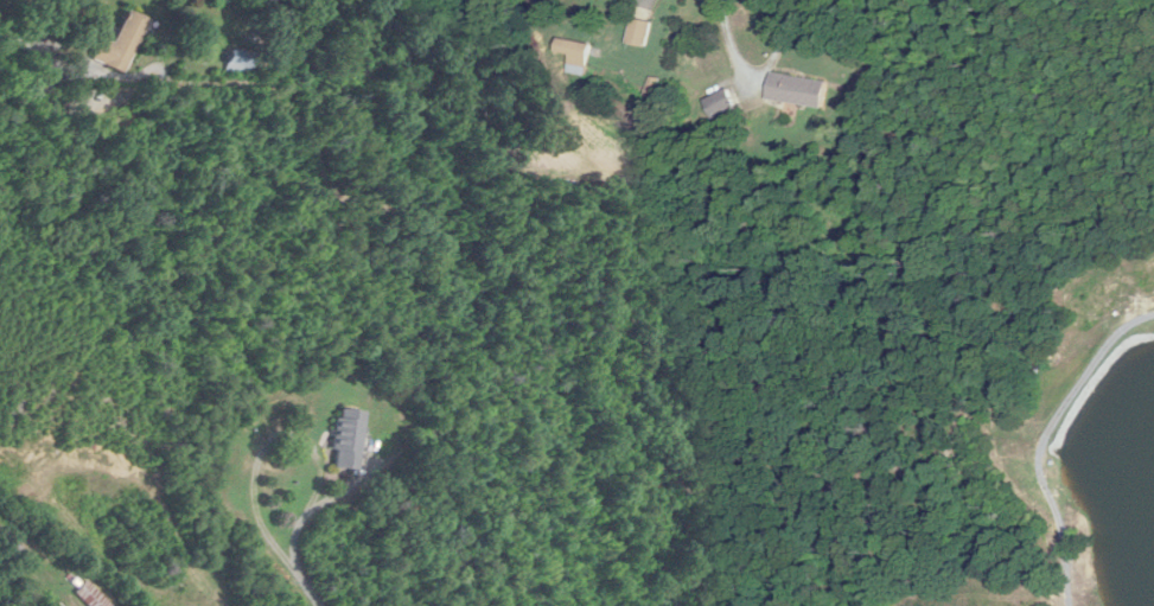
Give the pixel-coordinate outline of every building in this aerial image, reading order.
[(115,43),(102,38),(93,61),(127,74),(148,19),(127,11),(115,43)] [(652,23),(633,19),(628,44),(646,48),(652,23)] [(592,45),(561,38),(558,53),(572,55),(568,73),(586,77),(592,45)] [(228,75),(253,76),(254,53),(229,52),(228,75)] [(822,108),(826,82),(771,74),(767,100),(822,108)] [(715,124),(739,115),(730,91),(706,100),(715,124)] [(364,412),(338,410),(333,469),(359,471),(364,412)] [(88,605),(114,605),(88,580),(75,593),(88,605)]
